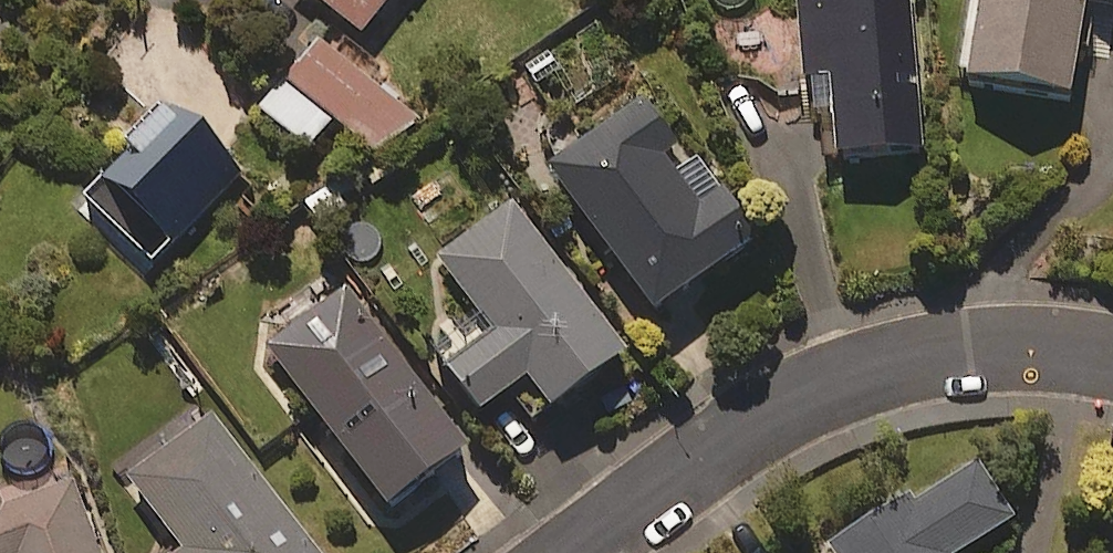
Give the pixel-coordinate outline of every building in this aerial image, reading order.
[(369,46),(405,0),(311,0),(369,46)] [(810,88),(820,87),(823,125),(843,124),(846,171),(930,165),(918,0),(803,0),(810,88)] [(976,98),(1082,112),(1095,9),(1112,12),(1112,0),(989,0),(976,98)] [(419,125),(324,48),(265,120),(312,157),(337,126),(386,166),(419,125)] [(671,163),(687,152),(655,106),(556,175),(664,329),(767,256),(705,167),(684,182),(671,163)] [(244,182),(172,116),(86,209),(157,276),(244,182)] [(638,371),(519,211),(444,267),(503,346),(457,380),(492,427),(538,394),(563,427),(638,371)] [(481,467),(351,295),(271,355),(401,527),(481,467)] [(218,426),(134,490),(183,552),(316,552),(218,426)] [(986,471),(860,552),(989,552),(1024,530),(986,471)] [(8,491),(0,494),(0,552),(103,552),(80,493),(17,516),(8,491)]
